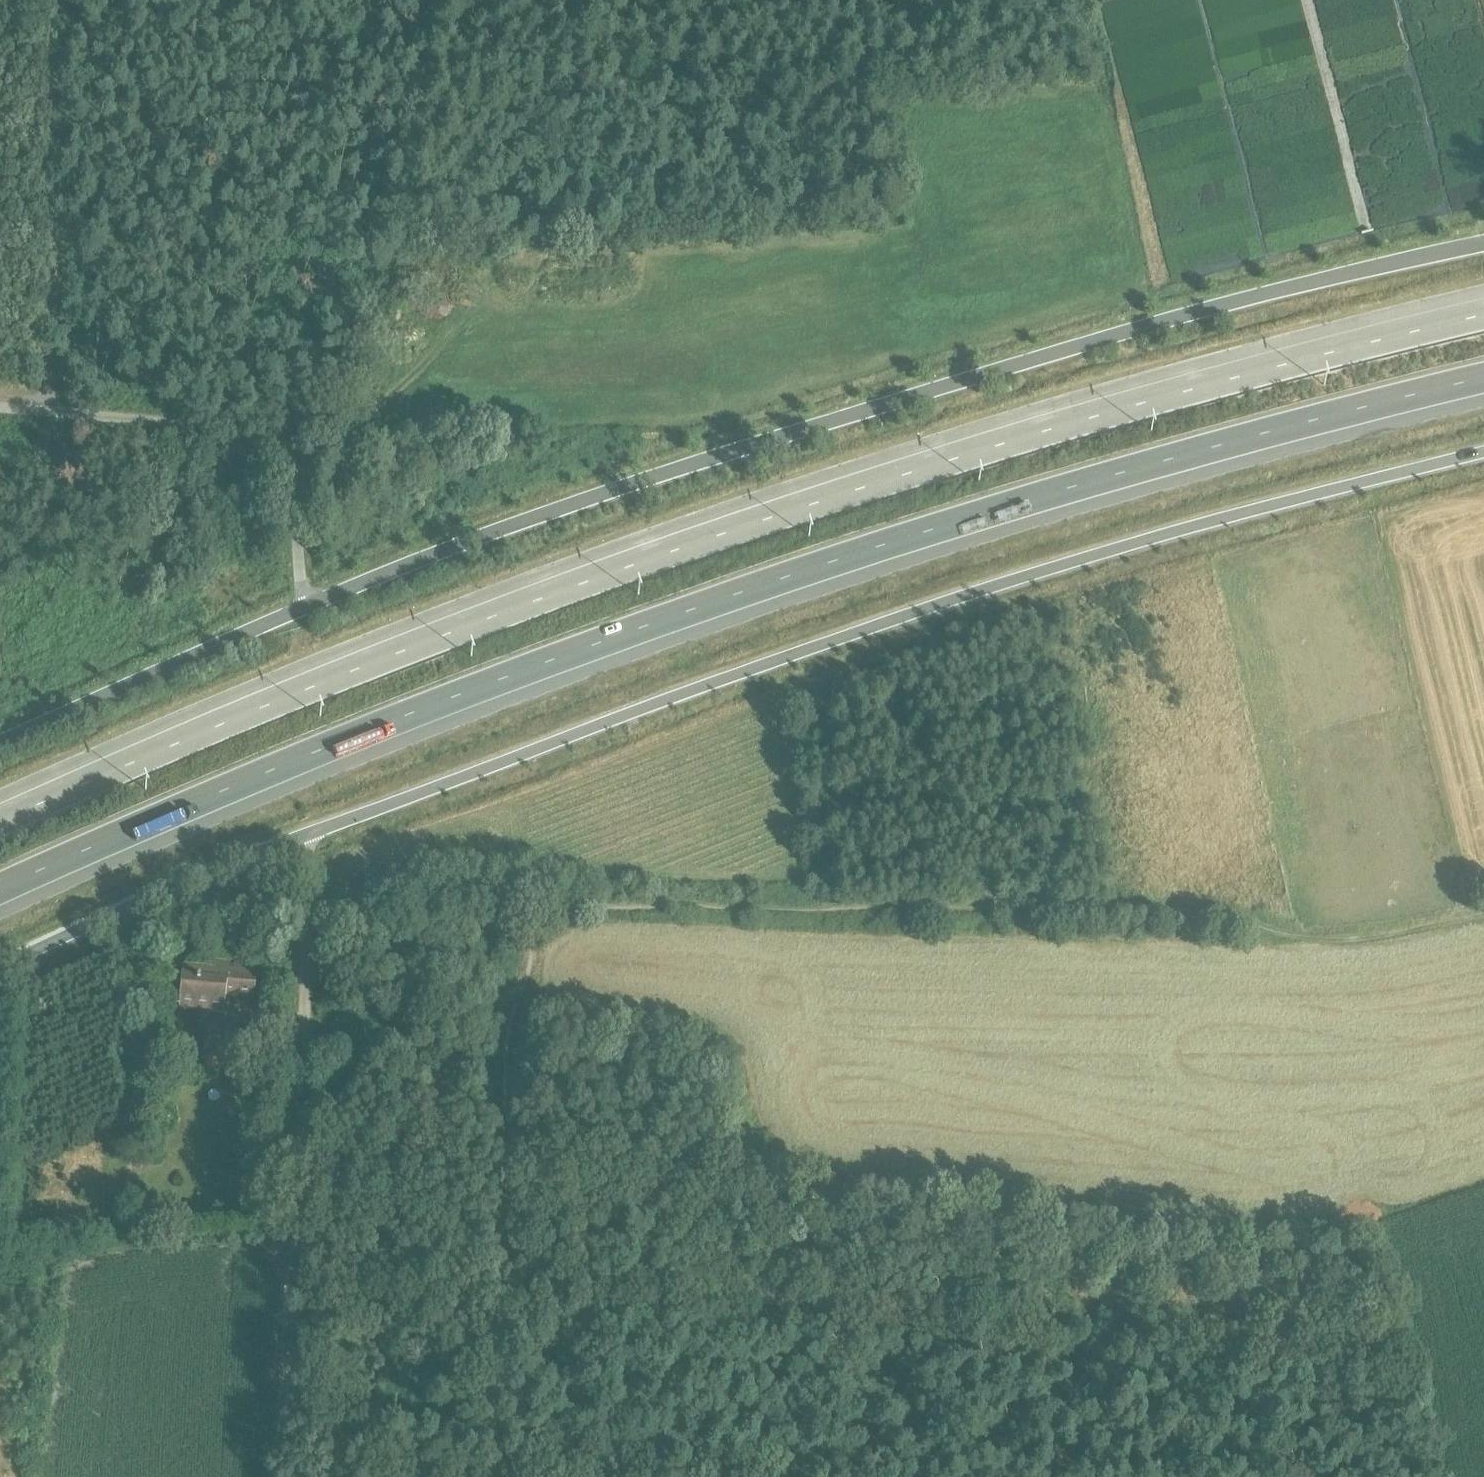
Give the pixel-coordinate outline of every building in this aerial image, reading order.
[(183,969),(179,1008),(225,1013),(226,995),(252,997),(255,998),(257,976),(183,969)] [(204,1040),(203,1072),(236,1074),(237,1062),(243,1062),(244,1042),(204,1040)]
